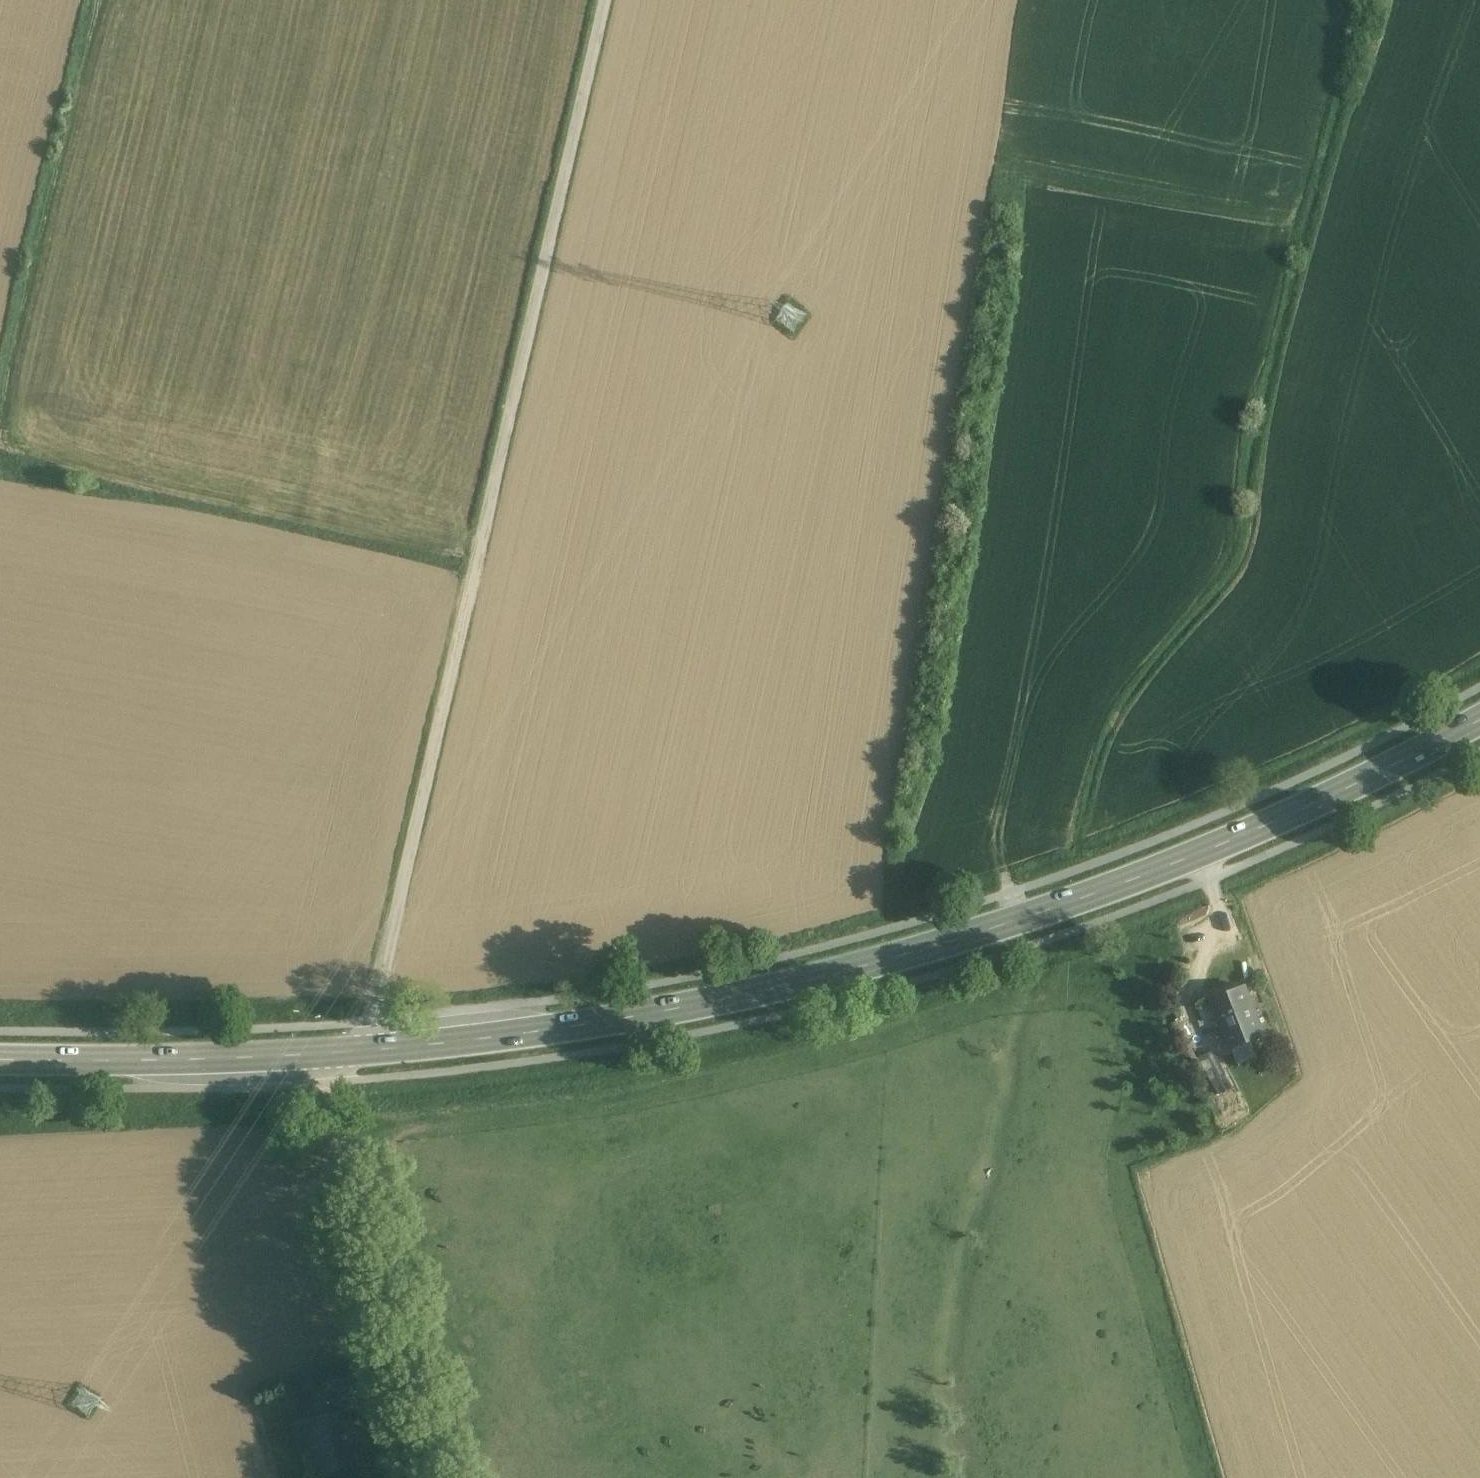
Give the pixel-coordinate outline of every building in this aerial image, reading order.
[(1244,985),(1209,999),(1229,1050),(1264,1036),(1244,985)] [(351,1375),(315,1386),(324,1416),(346,1410),(346,1411),(348,1411),(360,1407),(351,1375)] [(324,1416),(296,1425),(305,1454),(306,1453),(305,1450),(320,1445),(328,1471),(363,1461),(348,1411),(346,1411),(346,1410),(324,1416)]
